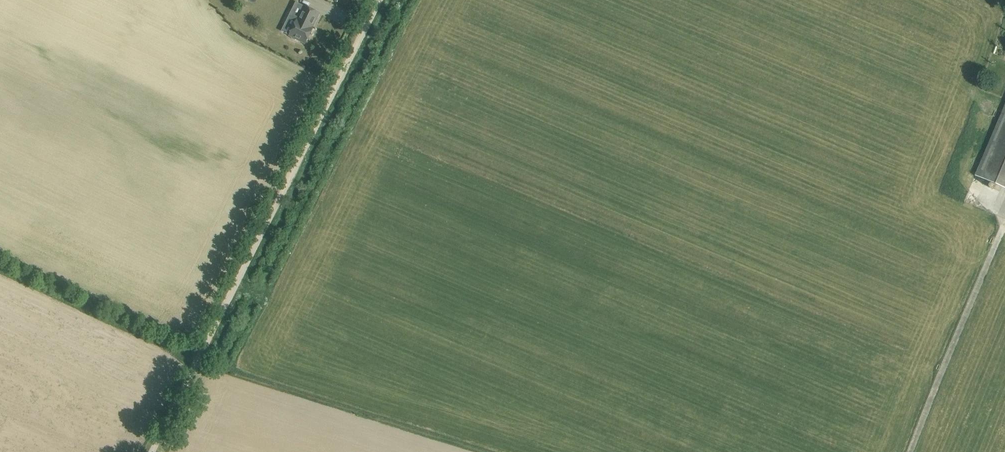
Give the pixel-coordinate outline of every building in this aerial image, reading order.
[(312,27),(319,14),(305,6),(298,20),(297,20),(290,36),(291,36),(292,39),(295,40),(297,39),(306,44),(313,28),(312,27)] [(977,176),(1004,188),(1004,108),(977,176)]
